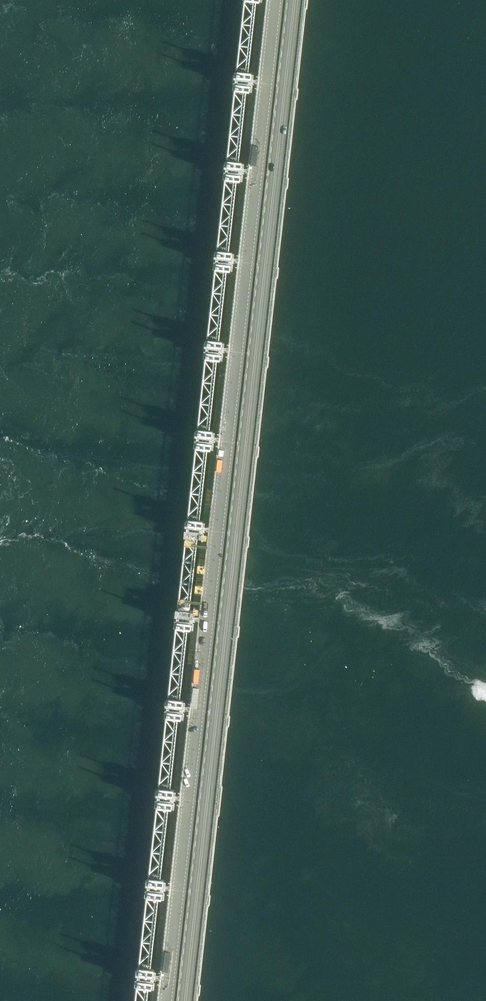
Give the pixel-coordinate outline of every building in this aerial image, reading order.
[(247,70),(236,69),(236,70),(233,70),(231,87),(234,87),(234,88),(245,90),(248,90),(248,89),(251,89),(253,72),(250,72),(250,71),(247,70)] [(149,965),(138,964),(138,965),(135,965),(134,982),(136,982),(136,983),(147,984),(150,985),(150,984),(153,984),(155,967),(152,966),(149,965)]
